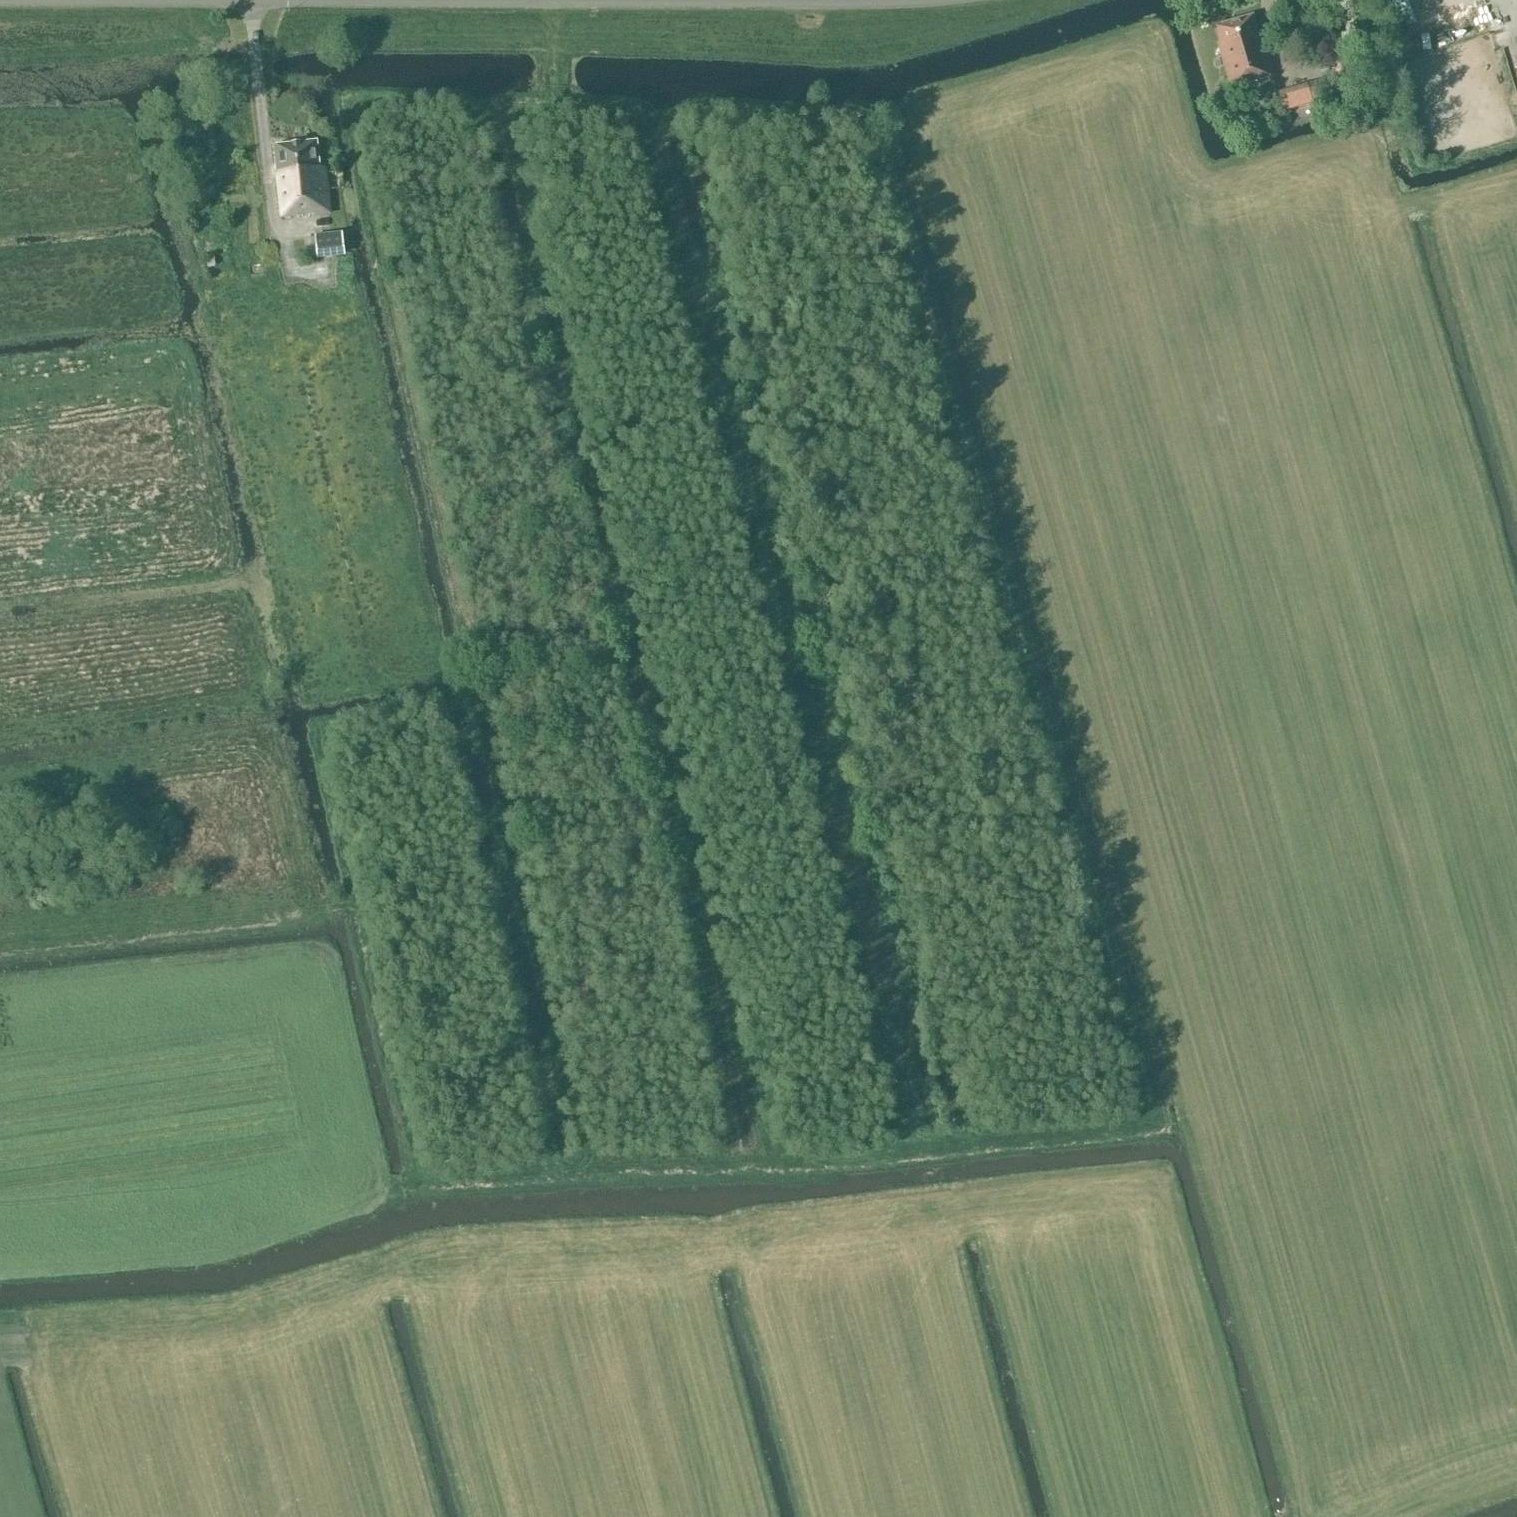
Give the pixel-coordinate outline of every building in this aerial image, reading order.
[(1221,43),(1218,44),(1232,90),(1235,89),(1235,88),(1270,77),(1270,79),(1274,78),(1260,32),(1257,33),(1253,17),(1216,27),(1221,43)] [(1278,92),(1283,111),(1338,96),(1332,77),(1278,92)] [(313,216),(330,214),(325,168),(320,169),(317,141),(272,146),(280,218),(312,214),(313,216)] [(345,254),(343,234),(315,237),(317,257),(345,254)] [(319,283),(335,285),(337,274),(321,272),(319,283)]
